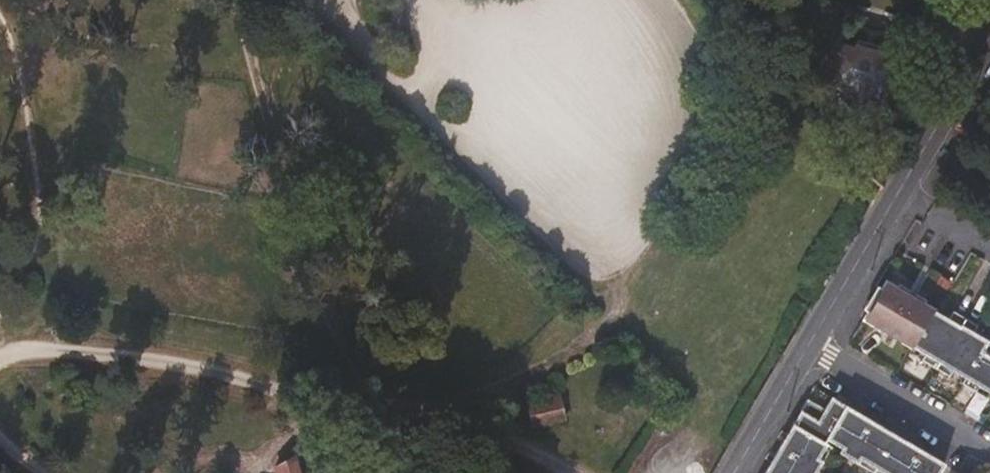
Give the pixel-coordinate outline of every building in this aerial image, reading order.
[(875,50),(856,45),(854,50),(847,48),(839,46),(831,78),(882,92),(891,60),(874,56),(875,50)] [(933,269),(924,264),(909,291),(899,286),(896,290),(894,294),(907,301),(921,309),(923,306),(926,302),(917,297),(933,269)] [(901,344),(910,349),(932,311),(923,306),(921,309),(907,301),(894,294),(896,290),(885,284),(863,322),(875,328),(876,326),(889,333),(902,341),(901,344)] [(947,320),(932,311),(910,349),(924,357),(922,362),(935,369),(964,319),(952,311),(947,320)] [(964,319),(935,369),(949,377),(951,374),(963,380),(986,343),(973,336),(978,327),(964,319)] [(963,380),(961,384),(975,392),(976,389),(989,396),(989,345),(986,343),(963,380)] [(844,398),(838,395),(834,401),(840,404),(844,398)] [(565,420),(561,397),(521,405),(525,427),(565,420)] [(840,411),(843,406),(840,404),(834,401),(830,398),(822,412),(805,402),(791,426),(821,444),(840,411)] [(821,444),(828,449),(846,460),(866,426),(869,421),(843,406),(840,411),(821,444)] [(869,472),(871,472),(890,441),(893,435),(869,421),(866,426),(846,460),(869,472)] [(791,426),(785,436),(776,451),(813,472),(814,472),(828,449),(821,444),(791,426)] [(772,448),(776,451),(785,436),(781,433),(772,448)] [(871,472),(904,472),(915,455),(918,450),(893,435),(890,441),(871,472)] [(776,451),(772,448),(764,462),(768,464),(776,451)] [(904,472),(939,472),(941,470),(944,465),(918,450),(915,455),(904,472)] [(776,451),(768,464),(763,472),(813,472),(776,451)] [(275,472),(302,472),(297,457),(274,469),(275,472)]
